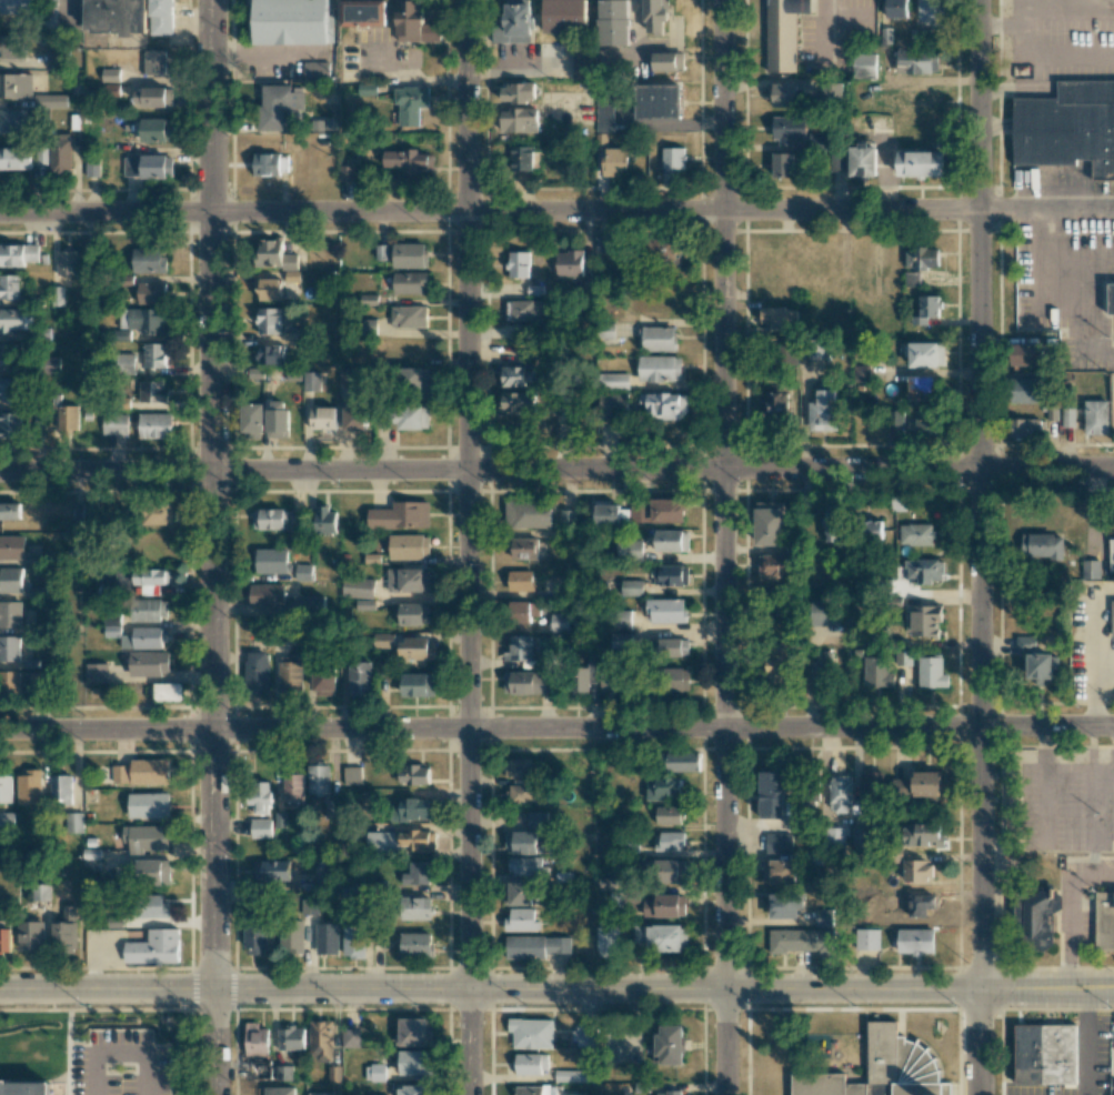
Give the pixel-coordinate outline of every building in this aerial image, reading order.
[(31,0),(0,0),(0,14),(30,15),(31,0)] [(46,17),(46,28),(58,27),(57,0),(45,0),(46,17)] [(147,0),(81,0),(80,33),(147,33),(147,0)] [(151,35),(173,36),(174,0),(151,0),(151,35)] [(255,46),(329,46),(330,0),(255,0),(255,46)] [(342,0),(342,26),(386,26),(386,0),(363,0),(342,0)] [(439,23),(425,23),(425,0),(402,0),(402,11),(396,11),(397,41),(439,41),(439,23)] [(531,0),(502,0),(501,42),(530,43),(531,0)] [(542,32),(586,33),(587,0),(543,0),(542,32)] [(600,45),(630,45),(629,0),(599,0),(600,45)] [(664,33),(664,23),(667,22),(666,0),(644,0),(645,33),(664,33)] [(767,71),(796,71),(796,12),(811,12),(811,0),(767,0),(767,71)] [(908,17),(907,0),(886,0),(886,17),(908,17)] [(930,21),(930,29),(944,29),(944,0),(920,0),(920,21),(930,21)] [(22,60),(23,36),(0,35),(0,59),(22,60)] [(573,79),(592,79),(592,48),(573,47),(573,79)] [(49,69),(64,68),(64,49),(48,49),(49,69)] [(144,74),(165,75),(166,50),(144,50),(144,74)] [(938,73),(938,50),(897,50),(897,74),(938,73)] [(684,52),(653,52),(652,71),(684,71),(684,52)] [(876,53),(852,53),(852,78),(876,78),(876,53)] [(303,62),(303,80),(328,79),(328,62),(303,62)] [(101,81),(119,82),(119,69),(102,69),(101,81)] [(32,74),(0,74),(0,98),(32,99),(32,74)] [(1056,81),(1056,96),(1011,96),(1011,163),(1076,163),(1076,157),(1092,157),(1092,179),(1113,179),(1113,81),(1056,81)] [(535,84),(501,83),(501,102),(535,103),(535,84)] [(797,83),(768,83),(768,96),(773,96),(773,107),(797,107),(797,83)] [(841,83),(822,83),(822,100),(841,100),(841,83)] [(681,85),(635,84),(634,119),(681,120),(681,85)] [(261,131),(284,130),(283,110),(304,110),(304,87),(293,87),(293,85),(260,85),(261,131)] [(419,126),(419,107),(428,107),(429,88),(394,87),(394,105),(398,105),(397,126),(419,126)] [(135,88),(135,106),(172,106),(172,88),(135,88)] [(66,94),(34,95),(34,108),(66,108),(66,94)] [(612,132),(613,94),(595,94),(595,132),(612,132)] [(27,132),(27,110),(0,109),(0,132),(27,132)] [(537,132),(538,109),(501,109),(501,132),(537,132)] [(774,116),(774,146),(792,146),(792,139),(806,139),(807,117),(774,116)] [(140,142),(172,142),(173,119),(141,119),(140,142)] [(607,133),(596,133),(595,151),(603,151),(602,176),(627,176),(627,149),(606,148),(607,133)] [(826,133),(809,133),(809,150),(827,150),(826,133)] [(70,137),(51,137),(51,174),(70,174),(70,137)] [(877,176),(878,145),(851,144),(850,176),(877,176)] [(49,165),(48,146),(35,146),(36,165),(49,165)] [(31,169),(31,147),(0,148),(0,169),(31,169)] [(539,170),(539,147),(511,147),(510,169),(539,170)] [(684,147),(661,148),(662,184),(673,184),(673,169),(685,169),(684,147)] [(383,172),(433,172),(433,154),(418,153),(418,150),(383,150),(383,172)] [(943,151),(897,152),(898,177),(943,177),(943,151)] [(253,175),(287,174),(287,160),(279,160),(279,153),(253,153),(253,175)] [(773,153),(773,177),(793,177),(793,153),(773,153)] [(123,178),(172,177),(172,156),(123,156),(123,178)] [(833,171),(848,171),(847,156),(833,156),(833,171)] [(86,176),(100,176),(99,158),(86,158),(86,176)] [(353,181),(353,166),(338,166),(338,181),(353,181)] [(594,254),(614,253),(613,236),(594,236),(594,254)] [(297,254),(282,254),(282,240),(257,239),(256,268),(297,268),(297,254)] [(426,244),(393,243),(393,268),(425,268),(426,244)] [(0,244),(0,266),(25,266),(25,262),(38,262),(38,245),(0,244)] [(132,272),(166,273),(167,249),(133,248),(132,272)] [(905,248),(905,269),(939,268),(939,248),(905,248)] [(57,275),(77,275),(77,250),(57,251),(57,275)] [(583,251),(557,251),(557,276),(582,276),(583,251)] [(529,278),(529,252),(509,252),(509,278),(529,278)] [(300,282),(299,271),(285,271),(285,282),(300,282)] [(425,272),(393,272),(393,294),(425,294),(425,272)] [(905,286),(919,286),(918,272),(905,273),(905,286)] [(20,275),(0,275),(0,299),(20,300),(20,275)] [(166,283),(138,282),(138,303),(165,304),(166,283)] [(927,325),(927,317),(939,317),(939,295),(919,296),(920,316),(911,316),(911,325),(927,325)] [(541,300),(507,300),(506,321),(541,321),(541,300)] [(427,327),(426,306),(390,306),(391,328),(427,327)] [(31,331),(31,308),(0,309),(0,331),(31,331)] [(166,332),(166,308),(118,310),(119,333),(166,332)] [(258,308),(258,334),(280,334),(280,308),(258,308)] [(761,308),(761,328),(797,328),(797,308),(761,308)] [(676,326),(642,326),(642,351),(676,352),(676,326)] [(908,343),(909,367),(944,366),(944,342),(908,343)] [(20,368),(20,344),(0,343),(0,367),(20,368)] [(166,343),(143,344),(144,352),(133,352),(134,368),(166,368),(166,343)] [(1045,364),(1044,343),(1011,344),(1011,365),(1045,364)] [(285,364),(284,344),(258,345),(258,365),(285,364)] [(639,381),(681,381),(681,356),(638,356),(639,381)] [(869,382),(869,364),(852,365),(852,382),(869,382)] [(502,386),(526,387),(526,384),(534,384),(534,366),(502,366),(502,386)] [(355,367),(338,367),(338,387),(356,386),(355,367)] [(427,390),(427,368),(399,368),(399,390),(427,390)] [(319,391),(320,372),(303,372),(303,391),(319,391)] [(629,373),(599,374),(600,390),(629,389),(629,373)] [(933,400),(933,377),(909,376),(909,400),(933,400)] [(17,403),(17,378),(0,378),(0,402),(17,403)] [(1011,403),(1042,403),(1042,378),(1010,379),(1011,403)] [(139,402),(166,402),(166,380),(139,381),(139,402)] [(808,402),(809,431),(835,430),(834,390),(816,390),(816,402),(808,402)] [(534,392),(503,392),(503,412),(534,412),(534,392)] [(765,392),(766,419),(788,419),(787,392),(765,392)] [(627,394),(603,393),(603,416),(627,416),(627,394)] [(686,393),(640,394),(640,403),(647,403),(647,419),(687,418),(686,393)] [(288,401),(267,400),(266,437),(287,437),(288,401)] [(367,430),(367,400),(345,400),(344,430),(367,430)] [(1084,434),(1108,434),(1109,401),(1085,401),(1084,434)] [(263,403),(240,404),(241,433),(263,432),(263,403)] [(78,406),(57,405),(56,430),(78,431),(78,406)] [(428,406),(396,406),(396,429),(428,429),(428,406)] [(335,407),(309,407),(309,429),(336,429),(335,407)] [(1075,427),(1074,408),(1062,408),(1062,427),(1075,427)] [(902,411),(890,411),(891,427),(903,427),(902,411)] [(937,411),(917,411),(916,436),(937,436),(937,411)] [(0,412),(0,437),(19,438),(20,413),(0,412)] [(171,413),(139,413),(139,438),(171,438),(171,413)] [(127,434),(127,414),(102,415),(103,435),(127,434)] [(1010,419),(1010,438),(1045,437),(1044,419),(1010,419)] [(651,499),(651,504),(630,504),(631,523),(684,523),(683,499),(651,499)] [(429,528),(429,501),(393,501),(393,509),(367,509),(368,528),(429,528)] [(504,501),(504,528),(550,528),(550,501),(504,501)] [(755,545),(786,545),(786,502),(755,502),(755,545)] [(20,503),(0,503),(0,519),(20,519),(20,503)] [(595,526),(619,526),(619,504),(595,505),(595,526)] [(165,506),(143,505),(143,525),(165,525),(165,506)] [(839,542),(840,507),(824,506),(823,541),(839,542)] [(336,533),(335,508),(314,508),(314,534),(336,533)] [(576,510),(561,510),(560,527),(576,527),(576,510)] [(302,529),(301,511),(253,511),(253,530),(302,529)] [(899,524),(900,545),(933,545),(933,524),(899,524)] [(688,530),(656,531),(656,552),(688,551),(688,530)] [(389,559),(429,559),(429,534),(389,535),(389,559)] [(1063,534),(1021,534),(1021,558),(1063,558),(1063,534)] [(0,536),(0,559),(25,559),(26,536),(0,536)] [(511,559),(537,559),(537,538),(512,537),(511,559)] [(617,557),(642,556),(642,540),(617,541),(617,557)] [(253,573),(287,573),(288,549),(254,549),(253,573)] [(787,555),(759,555),(759,576),(787,576),(787,555)] [(903,560),(904,577),(916,577),(917,585),(932,585),(932,581),(943,580),(943,559),(903,560)] [(1100,579),(1100,560),(1082,560),(1082,579),(1100,579)] [(312,581),(312,565),(296,565),(296,581),(312,581)] [(682,586),(683,566),(654,565),(654,586),(682,586)] [(429,591),(428,568),(387,569),(388,592),(429,591)] [(166,584),(166,569),(133,569),(133,585),(166,584)] [(533,571),(508,571),(508,590),(533,590),(533,571)] [(568,575),(556,575),(557,591),(568,590),(568,575)] [(374,579),(343,577),(342,597),(373,599),(374,579)] [(642,596),(642,580),(621,580),(620,596),(642,596)] [(284,584),(249,584),(249,606),(284,606),(284,584)] [(158,595),(158,585),(141,585),(141,595),(158,595)] [(324,597),(294,596),(294,613),(324,614),(324,597)] [(810,599),(811,627),(837,627),(836,598),(810,599)] [(167,620),(167,599),(131,600),(132,621),(167,620)] [(685,599),(647,599),(648,623),(686,623),(685,599)] [(22,601),(0,601),(0,627),(22,626),(22,601)] [(530,623),(530,601),(510,601),(510,623),(530,623)] [(399,625),(429,624),(428,603),(398,604),(399,625)] [(912,638),(941,637),(940,605),(911,606),(912,638)] [(631,610),(610,610),(611,630),(631,629),(631,610)] [(568,632),(568,614),(551,613),(550,632),(568,632)] [(105,637),(120,637),(120,617),(104,617),(105,637)] [(164,648),(163,627),(132,627),(132,635),(120,635),(121,649),(164,648)] [(611,650),(632,649),(632,632),(611,633),(611,650)] [(393,634),(373,634),(373,648),(393,648),(393,634)] [(532,636),(509,635),(509,648),(504,648),(503,660),(532,661),(532,636)] [(0,636),(0,661),(20,662),(20,637),(0,636)] [(1027,678),(1052,679),(1052,670),(1058,670),(1059,653),(1035,653),(1035,636),(1016,636),(1016,652),(1028,652),(1027,678)] [(689,656),(688,638),(659,638),(659,656),(689,656)] [(434,659),(434,647),(428,647),(428,639),(398,639),(399,660),(434,659)] [(791,682),(790,649),(767,650),(768,683),(791,682)] [(833,651),(814,650),(812,686),(831,687),(833,651)] [(129,676),(169,675),(168,652),(129,653),(129,676)] [(269,693),(268,652),(246,653),(247,693),(269,693)] [(888,657),(864,657),(863,686),(893,687),(894,673),(887,673),(888,657)] [(943,657),(919,657),(918,687),(948,687),(948,674),(942,674),(943,657)] [(302,660),(279,660),(280,694),(303,694),(302,660)] [(372,696),(371,662),(348,663),(349,696),(372,696)] [(107,663),(85,663),(86,681),(108,681),(107,663)] [(589,667),(570,668),(571,698),(590,697),(589,667)] [(689,692),(689,668),(662,669),(662,692),(689,692)] [(336,690),(336,670),(315,669),(314,690),(336,690)] [(600,670),(600,692),(626,691),(626,670),(600,670)] [(20,671),(0,671),(0,673),(0,694),(19,694),(20,671)] [(47,687),(46,672),(29,672),(29,688),(47,687)] [(504,673),(504,694),(554,693),(553,672),(504,673)] [(402,696),(435,697),(436,674),(403,673),(402,696)] [(182,684),(153,684),(153,701),(181,701),(182,684)] [(699,752),(664,752),(664,772),(699,771),(699,752)] [(532,759),(505,758),(505,777),(531,778),(532,759)] [(169,784),(169,759),(131,760),(131,766),(113,766),(113,784),(169,784)] [(329,765),(308,765),(307,794),(329,794),(329,765)] [(399,785),(429,784),(429,765),(399,766),(399,785)] [(361,784),(360,766),(343,767),(344,785),(361,784)] [(41,770),(26,770),(26,775),(17,775),(17,805),(41,804),(41,770)] [(860,771),(859,812),(881,812),(882,772),(860,771)] [(912,797),(940,797),(940,771),(912,772),(912,797)] [(759,818),(782,819),(784,772),(760,772),(759,818)] [(11,803),(12,774),(0,774),(0,803),(11,803)] [(282,801),(303,801),(303,774),(282,774),(282,801)] [(829,813),(850,813),(851,776),(831,775),(829,813)] [(72,776),(50,776),(50,804),(72,804),(72,776)] [(681,778),(646,778),(646,798),(680,799),(681,778)] [(269,814),(270,782),(251,782),(250,814),(269,814)] [(540,802),(539,784),(509,785),(510,803),(540,802)] [(128,794),(129,818),(169,817),(169,793),(128,794)] [(389,820),(434,821),(434,800),(399,799),(398,809),(389,808),(389,820)] [(656,807),(656,825),(681,824),(680,806),(656,807)] [(0,812),(0,837),(14,837),(13,812),(0,812)] [(546,812),(528,812),(528,830),(546,830),(546,812)] [(83,832),(82,813),(65,813),(66,833),(83,832)] [(270,819),(250,819),(250,838),(270,838),(270,819)] [(942,823),(902,825),(903,847),(943,846),(942,823)] [(167,826),(122,826),(123,843),(129,842),(129,852),(168,852),(167,826)] [(845,828),(826,827),(826,843),(845,843),(845,828)] [(868,827),(852,827),(852,852),(868,852),(868,827)] [(366,831),(366,850),(428,852),(429,832),(366,831)] [(536,832),(505,832),(505,854),(536,854),(536,832)] [(684,832),(657,832),(657,851),(683,852),(684,832)] [(766,853),(791,853),(791,834),(766,834),(766,853)] [(99,848),(82,848),(82,871),(100,871),(99,848)] [(541,857),(508,856),(508,875),(541,875),(541,857)] [(170,860),(139,859),(139,884),(170,884),(170,860)] [(685,860),(656,859),(655,882),(684,882),(685,860)] [(795,860),(763,860),(762,884),(795,884),(795,860)] [(289,861),(261,861),(261,881),(289,882),(289,861)] [(904,861),(903,880),(933,881),(933,862),(904,861)] [(429,862),(409,862),(408,874),(400,874),(400,884),(428,885),(429,862)] [(333,886),(334,865),(316,864),(315,885),(333,886)] [(341,883),(341,897),(363,897),(362,882),(341,883)] [(531,905),(531,882),(506,882),(505,905),(531,905)] [(1053,946),(1052,911),(1061,910),(1060,894),(1052,894),(1052,888),(1018,889),(1020,947),(1053,946)] [(1092,891),(1113,890),(1113,955),(1092,955),(1092,891)] [(169,917),(169,902),(162,902),(162,894),(141,895),(142,918),(169,917)] [(685,918),(686,895),(654,894),(654,899),(643,899),(643,917),(685,918)] [(768,918),(797,919),(797,910),(803,910),(804,895),(769,894),(768,918)] [(915,910),(934,911),(935,895),(916,894),(915,910)] [(431,897),(401,898),(401,921),(431,920),(431,897)] [(52,947),(76,947),(75,906),(62,906),(62,922),(51,922),(52,947)] [(505,931),(536,930),(536,908),(510,909),(510,918),(504,918),(505,931)] [(832,926),(831,909),(814,910),(815,927),(832,926)] [(10,952),(10,921),(0,921),(0,952),(10,952)] [(44,921),(18,922),(18,951),(45,951),(44,921)] [(609,957),(609,950),(618,951),(618,927),(609,927),(609,921),(598,921),(598,957),(609,957)] [(338,923),(316,923),(316,954),(338,954),(338,923)] [(303,952),(304,926),(283,925),(283,952),(303,952)] [(685,925),(634,925),(634,950),(685,950),(685,925)] [(342,958),(363,958),(364,926),(342,926),(342,958)] [(124,942),(124,963),(178,963),(178,929),(147,929),(148,941),(124,942)] [(267,954),(266,929),(244,930),(245,955),(267,954)] [(833,930),(769,929),(769,952),(833,952),(833,930)] [(879,950),(879,929),(852,929),(851,949),(879,950)] [(934,954),(934,930),(896,930),(896,954),(934,954)] [(433,933),(401,933),(400,957),(432,957),(433,933)] [(505,959),(545,958),(545,954),(570,953),(570,936),(505,937),(505,959)] [(433,1046),(433,1018),(398,1018),(398,1046),(433,1046)] [(553,1020),(511,1019),(511,1048),(552,1049),(553,1020)] [(867,1021),(869,1083),(847,1083),(847,1071),(791,1072),(791,1094),(954,1094),(954,1082),(942,1082),(942,1072),(927,1049),(916,1043),(905,1041),(905,1035),(899,1035),(899,1019),(867,1021)] [(332,1020),(309,1021),(309,1061),(333,1060),(332,1020)] [(268,1055),(268,1028),(259,1028),(259,1022),(244,1022),(244,1055),(268,1055)] [(1076,1024),(1016,1025),(1018,1083),(1078,1082),(1076,1024)] [(653,1064),(682,1065),(682,1026),(660,1025),(660,1034),(654,1034),(653,1064)] [(278,1050),(304,1051),(305,1027),(278,1027),(278,1050)] [(597,1047),(597,1028),(574,1028),(574,1047),(597,1047)] [(98,1031),(157,1029),(157,1038),(178,1038),(178,1089),(154,1089),(154,1081),(98,1082),(98,1031)] [(359,1029),(341,1029),(342,1047),(360,1047),(359,1029)] [(426,1074),(426,1051),(399,1051),(400,1075),(426,1074)] [(514,1073),(547,1074),(547,1054),(514,1054),(514,1073)] [(270,1079),(270,1060),(251,1061),(251,1079),(270,1079)] [(275,1081),(292,1080),(292,1065),(274,1066),(275,1081)] [(385,1065),(365,1065),(365,1081),(385,1081),(385,1065)] [(555,1082),(595,1082),(595,1070),(555,1070),(555,1082)] [(0,1081),(0,1094),(52,1094),(52,1081),(0,1081)] [(425,1086),(397,1086),(397,1094),(426,1094),(425,1086)] [(515,1094),(549,1094),(549,1086),(515,1087),(515,1094)]
